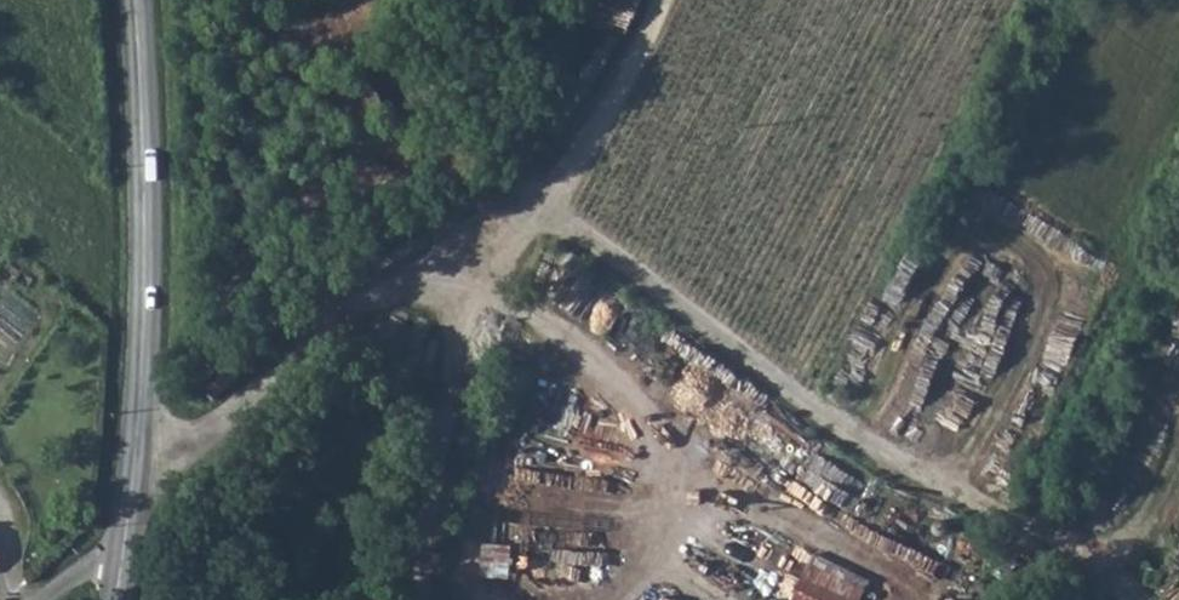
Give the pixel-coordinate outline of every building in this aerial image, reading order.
[(875,579),(817,550),(792,599),(865,599),(875,579)]
